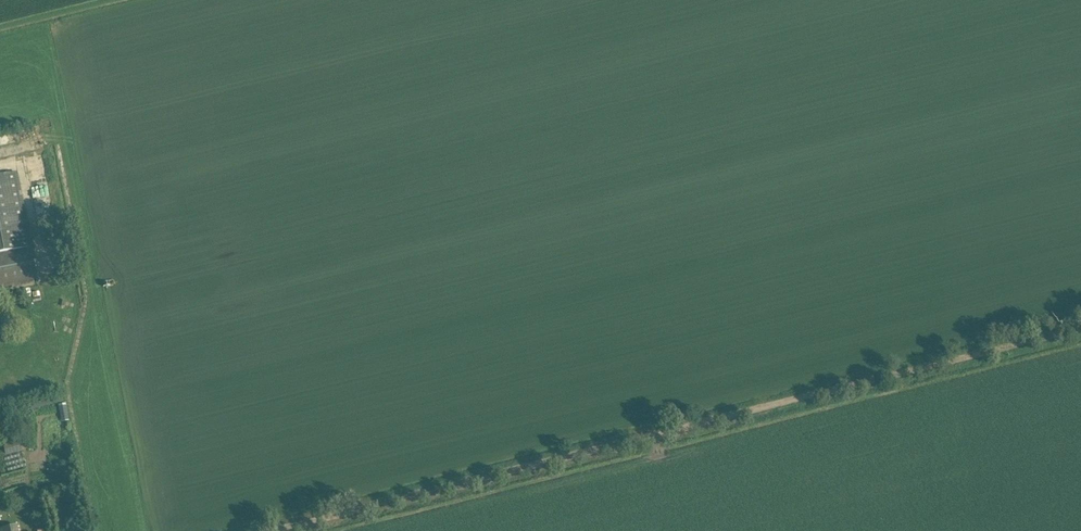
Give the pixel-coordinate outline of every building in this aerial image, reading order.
[(14,150),(16,155),(28,150),(26,145),(14,150)] [(18,172),(0,176),(0,286),(6,285),(7,289),(37,283),(36,279),(38,279),(18,172)] [(23,403),(25,409),(46,404),(44,398),(23,403)] [(3,443),(7,455),(28,449),(24,436),(3,443)] [(63,467),(65,475),(75,472),(73,464),(63,467)] [(67,510),(69,517),(78,515),(76,508),(67,510)]
